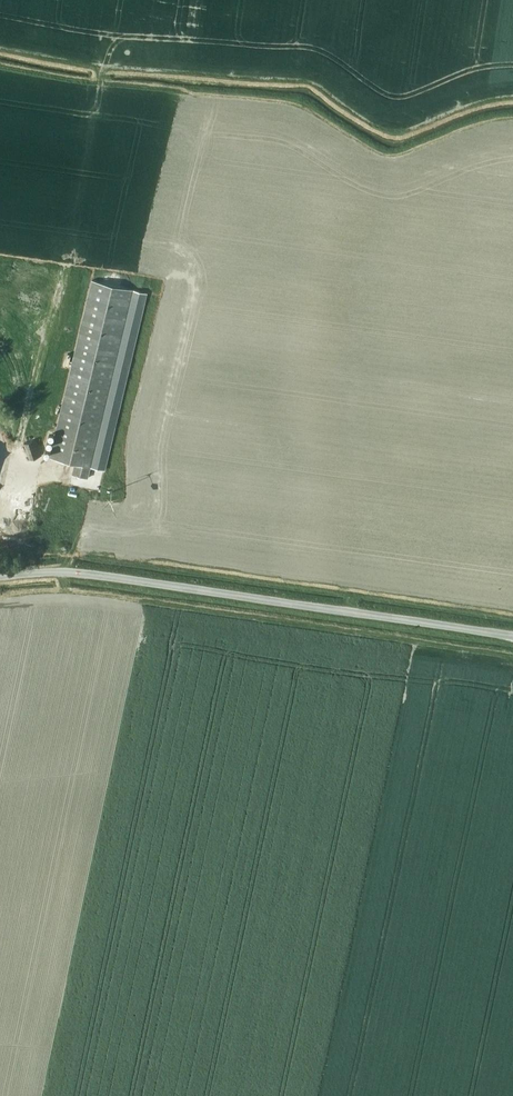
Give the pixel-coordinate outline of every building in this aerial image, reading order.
[(88,478),(133,289),(92,280),(50,457),(75,463),(72,474),(88,478)] [(133,289),(91,467),(104,470),(146,293),(133,289)] [(37,448),(34,439),(24,443),(30,459),(42,455),(40,448),(37,448)]
